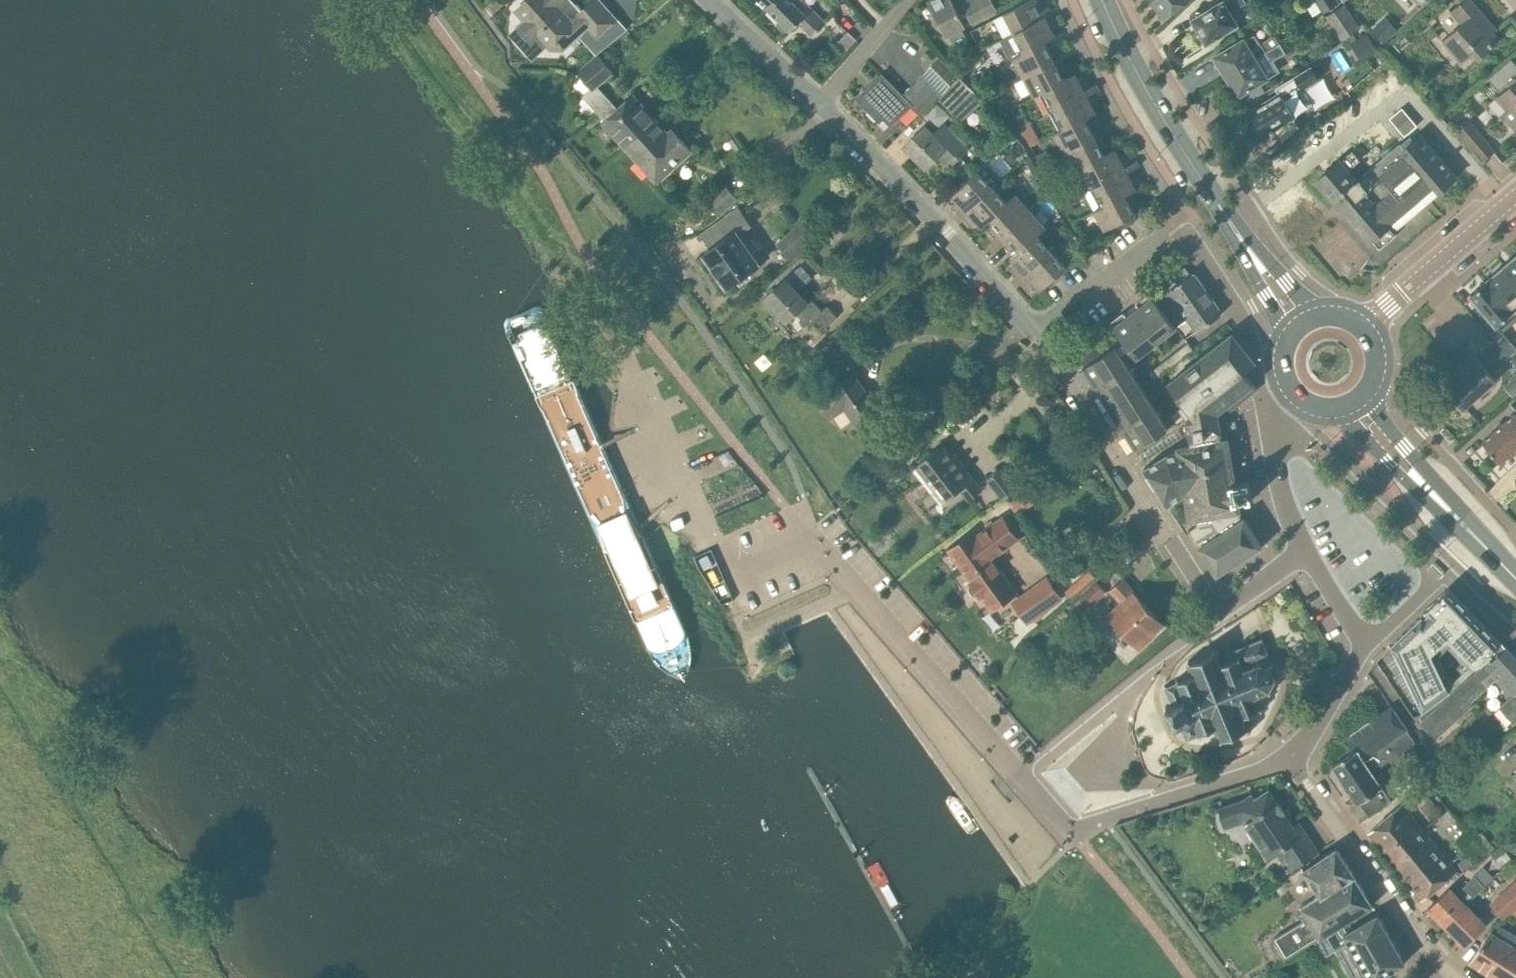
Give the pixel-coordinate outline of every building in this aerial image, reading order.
[(512,33),(533,56),(546,44),(550,49),(564,50),(569,45),(568,44),(579,34),(582,32),(582,31),(589,24),(598,34),(608,25),(616,18),(613,15),(600,0),(595,0),(583,11),(580,14),(581,16),(574,22),(558,5),(563,0),(527,0),(516,10),(526,20),(522,23),(512,33)] [(768,7),(780,19),(778,21),(778,25),(783,30),(787,30),(789,28),(791,30),(799,22),(812,34),(825,21),(804,0),(775,0),(768,7)] [(978,0),(961,0),(964,6),(958,9),(953,0),(929,0),(928,0),(945,35),(949,34),(952,41),(966,34),(962,27),(985,15),(978,0)] [(997,9),(993,0),(978,0),(985,15),(997,9)] [(1052,13),(1045,0),(1044,0),(1038,3),(1037,0),(1028,0),(1004,12),(1015,32),(1052,13)] [(1165,17),(1186,0),(1152,0),(1165,17)] [(1246,2),(1245,0),(1224,0),(1203,13),(1202,12),(1201,10),(1199,10),(1197,10),(1195,11),(1194,12),(1193,13),(1193,14),(1193,15),(1193,16),(1193,17),(1193,18),(1200,28),(1199,31),(1203,38),(1206,39),(1207,41),(1215,37),(1215,38),(1237,25),(1229,12),(1246,2)] [(1328,8),(1339,1),(1339,0),(1315,0),(1316,0),(1323,12),(1328,8)] [(1501,39),(1487,24),(1491,21),(1472,0),(1463,0),(1451,10),(1462,23),(1444,39),(1463,61),(1475,51),(1480,57),(1501,39)] [(1345,3),(1326,15),(1342,39),(1361,27),(1345,3)] [(1015,32),(1001,39),(1011,58),(1014,56),(1024,51),(1045,41),(1056,36),(1052,29),(1059,26),(1052,13),(1015,32)] [(1382,22),(1374,30),(1385,42),(1394,35),(1382,22)] [(849,31),(842,38),(850,46),(856,38),(849,31)] [(1227,74),(1280,42),(1275,34),(1261,42),(1255,32),(1244,39),(1216,55),(1217,57),(1217,60),(1220,65),(1222,66),(1227,74)] [(1355,50),(1359,47),(1367,59),(1379,51),(1366,32),(1350,43),(1355,50)] [(1024,76),(1061,56),(1054,43),(1048,47),(1045,41),(1024,51),(1014,56),(1024,76)] [(1280,42),(1227,74),(1232,83),(1232,85),(1235,91),(1238,92),(1239,94),(1243,92),(1248,102),(1265,92),(1259,82),(1267,77),(1280,70),(1274,61),(1273,59),(1286,52),(1280,42)] [(583,95),(600,114),(613,102),(614,102),(598,85),(614,71),(598,53),(578,70),(586,80),(592,86),(583,95)] [(1065,79),(1064,79),(1061,73),(1068,69),(1061,56),(1024,76),(1035,95),(1045,89),(1065,79)] [(1319,64),(1312,68),(1317,76),(1324,72),(1319,64)] [(1282,92),(1252,111),(1259,122),(1256,124),(1263,136),(1273,130),(1273,132),(1276,131),(1274,128),(1295,114),(1313,103),(1304,88),(1319,79),(1317,76),(1312,68),(1311,67),(1279,86),(1282,92)] [(882,74),(858,98),(860,100),(858,103),(862,107),(866,106),(880,120),(884,117),(891,124),(911,105),(920,114),(937,97),(942,93),(924,73),(911,86),(902,94),(882,74)] [(979,75),(972,78),(978,85),(982,83),(984,76),(982,73),(979,75)] [(1098,86),(1097,83),(1091,86),(1085,76),(1079,79),(1075,73),(1064,79),(1065,79),(1045,89),(1056,109),(1098,86)] [(1508,80),(1506,82),(1509,86),(1496,98),(1506,110),(1503,113),(1515,128),(1515,74),(1508,80)] [(942,93),(937,97),(951,111),(960,121),(983,99),(974,90),(961,76),(955,81),(951,85),(951,84),(942,93)] [(1094,92),(1099,88),(1098,86),(1056,109),(1065,126),(1065,127),(1085,117),(1085,118),(1096,112),(1093,106),(1099,102),(1094,92)] [(618,108),(613,102),(600,114),(605,119),(603,121),(625,146),(626,146),(625,145),(656,119),(633,94),(631,95),(632,96),(618,108)] [(922,120),(934,128),(948,110),(936,101),(922,120)] [(1403,107),(1390,117),(1405,135),(1418,125),(1403,107)] [(1012,108),(1004,112),(1003,113),(1015,127),(1021,124),(1016,116),(1012,108)] [(1025,112),(1016,116),(1021,124),(1022,126),(1030,122),(1025,112)] [(1088,123),(1085,118),(1085,117),(1065,127),(1065,126),(1054,132),(1065,153),(1102,133),(1095,120),(1088,123)] [(625,145),(626,146),(658,181),(693,150),(673,128),(668,132),(656,119),(625,145)] [(1470,120),(1458,131),(1483,161),(1495,150),(1470,120)] [(1030,122),(1022,126),(1032,144),(1040,140),(1030,122)] [(925,124),(905,145),(926,167),(939,154),(950,165),(952,163),(958,169),(965,161),(959,155),(967,147),(966,146),(948,128),(944,124),(934,133),(925,124)] [(1086,165),(1105,155),(1102,149),(1109,146),(1102,133),(1065,153),(1075,172),(1086,166),(1086,165)] [(1331,168),(1317,180),(1334,200),(1336,199),(1371,240),(1372,239),(1380,246),(1380,247),(1384,244),(1387,242),(1390,239),(1393,236),(1396,233),(1395,232),(1394,231),(1389,224),(1391,223),(1390,222),(1434,185),(1435,184),(1440,190),(1457,176),(1421,133),(1404,147),(1400,144),(1370,169),(1357,181),(1348,170),(1361,160),(1352,150),(1351,151),(1331,168)] [(1000,137),(987,149),(994,156),(1007,145),(1000,137)] [(1037,154),(1043,165),(1053,159),(1047,149),(1037,154)] [(1096,185),(1138,162),(1137,160),(1131,163),(1126,152),(1119,156),(1116,149),(1105,155),(1086,165),(1086,166),(1096,185)] [(1036,176),(1039,173),(1040,172),(1031,155),(1030,156),(1025,158),(1036,176)] [(968,210),(993,186),(1002,178),(987,161),(978,170),(953,194),(958,199),(952,204),(959,211),(964,206),(968,210)] [(1105,204),(1132,191),(1137,189),(1133,182),(1139,179),(1134,168),(1140,165),(1138,162),(1096,185),(1105,203),(1105,204)] [(1059,180),(1054,168),(1047,172),(1053,183),(1059,180)] [(718,215),(738,197),(726,184),(706,202),(718,215)] [(1009,203),(1008,202),(993,186),(968,210),(971,214),(966,218),(972,226),(978,221),(983,226),(992,218),(991,217),(1009,203)] [(1061,199),(1069,194),(1065,187),(1057,192),(1061,199)] [(1094,209),(1105,229),(1136,213),(1132,207),(1139,203),(1132,191),(1105,204),(1105,203),(1094,209)] [(1007,234),(1033,211),(1017,194),(1008,202),(1009,203),(991,217),(992,218),(996,223),(991,228),(997,235),(1003,230),(1007,234)] [(1064,206),(1068,213),(1076,208),(1073,201),(1064,206)] [(739,207),(702,233),(712,247),(705,251),(706,252),(729,285),(759,264),(752,254),(760,248),(752,238),(751,235),(743,241),(738,234),(746,228),(751,225),(739,207)] [(1020,249),(1044,229),(1047,226),(1033,211),(1007,234),(1009,237),(1004,242),(1010,250),(1016,245),(1020,249)] [(832,243),(844,231),(837,224),(825,236),(832,243)] [(1026,274),(1052,251),(1038,235),(1044,229),(1020,249),(1011,257),(1016,263),(1011,268),(1017,275),(1023,270),(1026,274)] [(789,232),(777,243),(794,260),(805,249),(789,232)] [(1041,290),(1066,267),(1052,251),(1026,274),(1029,277),(1024,282),(1030,290),(1036,285),(1041,290)] [(1505,265),(1515,279),(1515,256),(1505,265)] [(1488,279),(1515,312),(1515,279),(1505,265),(1489,279),(1489,278),(1488,279)] [(1197,330),(1221,314),(1195,272),(1169,289),(1173,296),(1159,305),(1176,325),(1177,326),(1188,318),(1197,330)] [(774,308),(775,307),(787,320),(797,312),(808,325),(811,322),(821,332),(821,331),(837,316),(838,317),(838,316),(828,304),(827,305),(823,309),(811,297),(807,301),(786,278),(766,297),(769,300),(767,302),(774,308)] [(1471,294),(1495,322),(1486,330),(1500,347),(1510,338),(1504,330),(1515,320),(1515,312),(1488,279),(1471,294)] [(1176,325),(1159,305),(1154,297),(1140,306),(1138,302),(1137,303),(1139,307),(1135,310),(1133,307),(1131,308),(1154,343),(1176,325)] [(1137,355),(1154,343),(1131,308),(1129,309),(1132,313),(1127,315),(1125,312),(1125,313),(1127,317),(1114,326),(1119,332),(1125,340),(1137,355)] [(1224,414),(1246,397),(1258,388),(1245,371),(1256,362),(1247,351),(1250,349),(1236,330),(1213,349),(1215,350),(1164,390),(1178,409),(1184,417),(1185,418),(1191,444),(1179,446),(1179,451),(1167,453),(1144,468),(1167,504),(1183,494),(1186,495),(1191,518),(1196,517),(1197,523),(1190,528),(1200,545),(1199,545),(1217,574),(1263,545),(1245,517),(1243,518),(1238,510),(1240,509),(1239,501),(1253,499),(1250,481),(1252,481),(1249,467),(1241,469),(1239,458),(1238,458),(1238,454),(1232,455),(1233,459),(1232,459),(1227,431),(1238,429),(1236,419),(1225,421),(1224,414)] [(1118,345),(1125,340),(1119,332),(1113,336),(1118,345)] [(1112,349),(1116,346),(1118,345),(1113,336),(1106,340),(1112,349)] [(1105,353),(1112,349),(1106,340),(1100,345),(1105,353)] [(1186,355),(1194,349),(1188,341),(1180,347),(1186,355)] [(837,367),(852,356),(844,343),(828,354),(837,367)] [(1099,357),(1105,353),(1100,345),(1093,349),(1099,357)] [(1093,389),(1129,366),(1116,346),(1112,349),(1105,353),(1099,357),(1092,361),(1086,365),(1083,366),(1092,380),(1089,382),(1089,383),(1093,381),(1095,385),(1092,388),(1093,389)] [(1178,361),(1186,355),(1180,347),(1173,353),(1178,361)] [(1092,361),(1099,357),(1093,349),(1087,353),(1092,361)] [(1477,356),(1450,380),(1456,387),(1451,392),(1464,407),(1481,393),(1483,395),(1496,385),(1493,382),(1497,378),(1491,371),(1503,360),(1496,352),(1483,363),(1477,356)] [(1086,365),(1092,361),(1087,353),(1081,357),(1086,365)] [(1171,367),(1178,361),(1173,353),(1165,359),(1171,367)] [(1435,357),(1427,364),(1433,371),(1441,364),(1435,357)] [(1163,373),(1171,367),(1165,359),(1157,365),(1163,373)] [(1155,379),(1163,373),(1157,365),(1150,371),(1155,379)] [(1110,407),(1142,387),(1129,366),(1093,389),(1094,391),(1098,389),(1100,393),(1097,395),(1098,396),(1101,394),(1110,407)] [(871,412),(881,405),(882,405),(878,400),(877,400),(870,390),(866,392),(854,374),(840,384),(835,377),(814,392),(831,416),(846,406),(856,422),(863,418),(863,419),(872,413),(871,412)] [(1119,430),(1155,407),(1142,387),(1110,407),(1118,421),(1115,423),(1115,424),(1119,422),(1121,426),(1118,428),(1119,430)] [(1135,449),(1136,448),(1168,428),(1155,407),(1119,430),(1120,432),(1124,429),(1126,434),(1123,436),(1124,437),(1126,435),(1135,449)] [(1178,422),(1184,417),(1178,409),(1171,414),(1178,422)] [(1502,463),(1515,451),(1515,412),(1483,441),(1502,463)] [(922,462),(916,466),(917,468),(927,480),(933,476),(938,482),(932,487),(943,501),(949,496),(960,487),(963,491),(969,498),(982,488),(957,457),(954,459),(943,445),(922,461),(922,462)] [(1004,498),(1016,489),(1001,468),(988,478),(1004,498)] [(974,532),(950,549),(972,581),(971,583),(970,585),(970,588),(971,591),(973,593),(975,594),(977,595),(980,595),(982,594),(992,608),(1016,592),(1016,591),(1000,569),(999,569),(990,556),(1015,537),(1014,537),(1015,536),(1014,535),(1002,518),(977,536),(974,532)] [(1027,622),(1044,610),(1060,598),(1047,578),(1013,602),(1027,622)] [(1109,613),(1140,646),(1153,634),(1152,633),(1164,622),(1123,578),(1111,588),(1122,601),(1109,613)] [(1080,598),(1088,607),(1106,590),(1097,581),(1080,598)] [(1422,613),(1392,642),(1424,710),(1452,689),(1453,688),(1434,650),(1449,635),(1477,664),(1478,665),(1481,663),(1503,642),(1502,642),(1451,586),(1450,587),(1426,610),(1428,613),(1425,616),(1422,613)] [(1269,655),(1270,655),(1262,637),(1238,647),(1237,647),(1222,653),(1220,648),(1216,647),(1213,648),(1212,651),(1212,653),(1193,661),(1189,659),(1188,662),(1189,663),(1187,664),(1192,675),(1180,680),(1179,677),(1176,678),(1177,681),(1168,685),(1165,684),(1164,687),(1166,687),(1171,699),(1169,699),(1171,702),(1165,705),(1174,726),(1179,724),(1180,726),(1182,725),(1186,737),(1186,739),(1188,740),(1189,738),(1199,734),(1201,737),(1203,736),(1202,733),(1214,728),(1218,739),(1221,738),(1220,740),(1223,741),(1225,738),(1244,729),(1245,731),(1248,732),(1251,731),(1253,728),(1251,724),(1248,723),(1247,724),(1243,715),(1259,709),(1262,711),(1264,709),(1261,706),(1257,696),(1268,691),(1270,693),(1272,691),(1270,689),(1276,680),(1279,680),(1279,677),(1272,668),(1274,666),(1273,664),(1269,655)] [(1510,649),(1510,650),(1507,647),(1503,642),(1481,663),(1483,665),(1476,672),(1458,689),(1456,687),(1418,715),(1422,719),(1421,720),(1438,738),(1473,704),(1469,700),(1494,677),(1511,696),(1500,706),(1513,720),(1515,718),(1515,655),(1510,649)] [(1392,801),(1372,772),(1416,742),(1392,707),(1344,741),(1351,752),(1333,764),(1343,779),(1347,776),(1359,792),(1354,795),(1370,816),(1392,801)] [(1421,762),(1428,783),(1443,779),(1437,757),(1421,762)] [(1288,871),(1320,851),(1300,821),(1294,825),(1269,788),(1255,797),(1252,792),(1242,799),(1219,807),(1225,828),(1242,822),(1266,859),(1276,852),(1288,871)] [(1418,801),(1429,794),(1425,789),(1415,795),(1418,801)] [(1404,842),(1421,828),(1402,804),(1369,831),(1385,851),(1400,838),(1404,842)] [(1385,851),(1423,898),(1456,871),(1421,828),(1404,842),(1400,838),(1385,851)] [(1507,849),(1515,852),(1515,838),(1511,836),(1507,849)] [(1501,844),(1492,852),(1503,867),(1513,859),(1501,844)] [(1321,894),(1355,874),(1336,847),(1305,868),(1303,866),(1291,875),(1296,882),(1308,874),(1321,894)] [(1468,855),(1458,861),(1464,870),(1474,864),(1468,855)] [(1326,933),(1343,923),(1373,904),(1355,874),(1321,894),(1302,905),(1308,916),(1272,938),(1286,957),(1313,941),(1326,933)] [(1449,886),(1429,907),(1445,923),(1466,902),(1467,903),(1485,885),(1484,884),(1475,874),(1456,893),(1449,886)] [(1505,918),(1515,907),(1515,879),(1490,902),(1505,918)] [(1252,893),(1240,883),(1232,893),(1243,902),(1252,893)] [(1445,923),(1466,945),(1487,923),(1467,903),(1466,902),(1445,923)] [(1326,933),(1336,950),(1350,942),(1370,977),(1377,977),(1406,961),(1378,913),(1347,930),(1343,923),(1326,933)] [(1501,925),(1496,933),(1490,930),(1471,961),(1498,977),(1513,977),(1515,973),(1515,934),(1501,925)] [(1326,933),(1313,941),(1323,958),(1336,950),(1326,933)]
